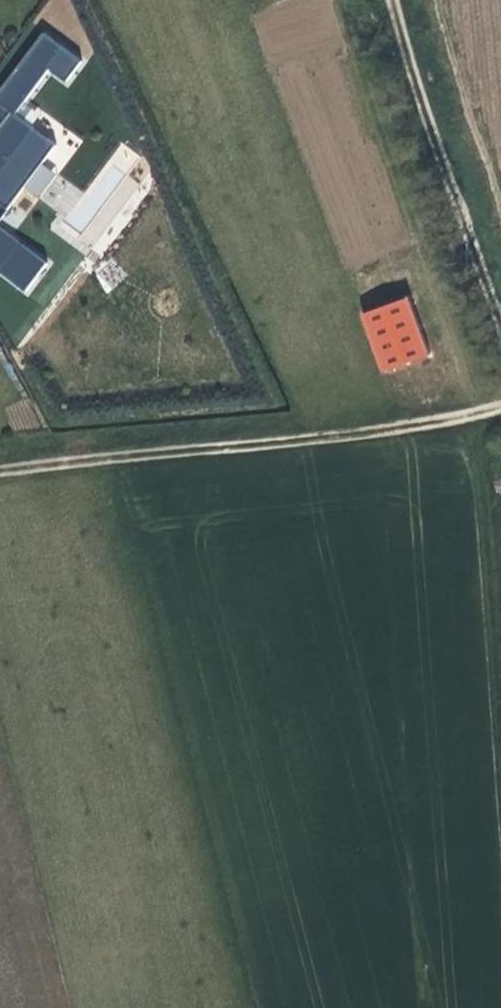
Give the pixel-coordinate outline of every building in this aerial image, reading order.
[(15,110),(46,65),(63,76),(78,57),(42,30),(0,89),(0,195),(10,202),(54,142),(15,110)] [(120,144),(110,162),(126,172),(137,153),(120,144)] [(30,285),(49,258),(0,224),(0,264),(30,285)] [(406,297),(358,314),(381,374),(429,357),(406,297)]
